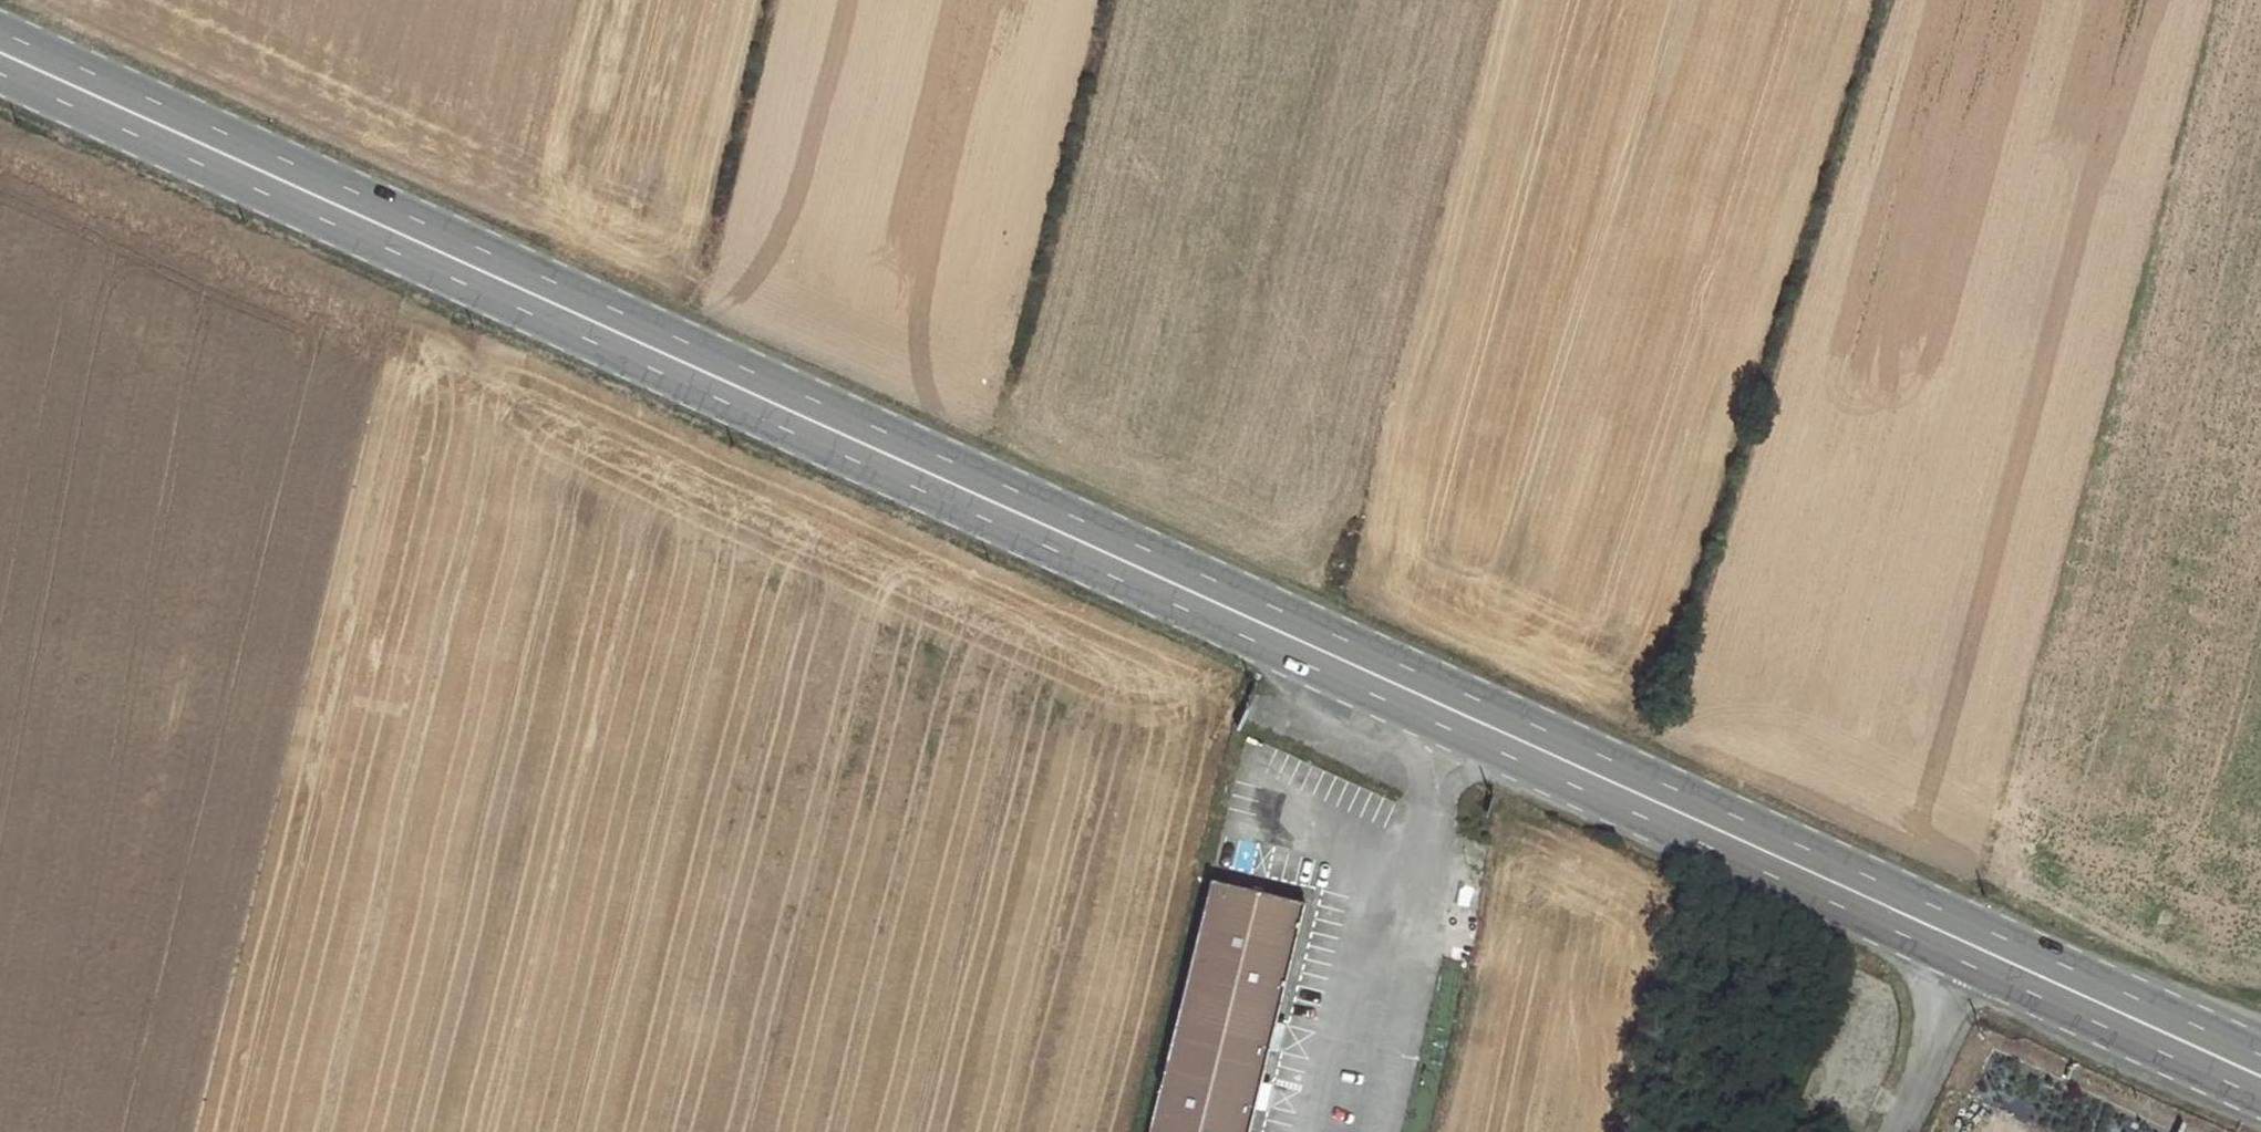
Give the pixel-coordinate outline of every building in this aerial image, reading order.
[(1249,874),(1246,887),(1271,893),(1274,880),(1249,874)] [(1212,879),(1150,1131),(1248,1131),(1305,902),(1271,893),(1246,887),(1212,879)]
